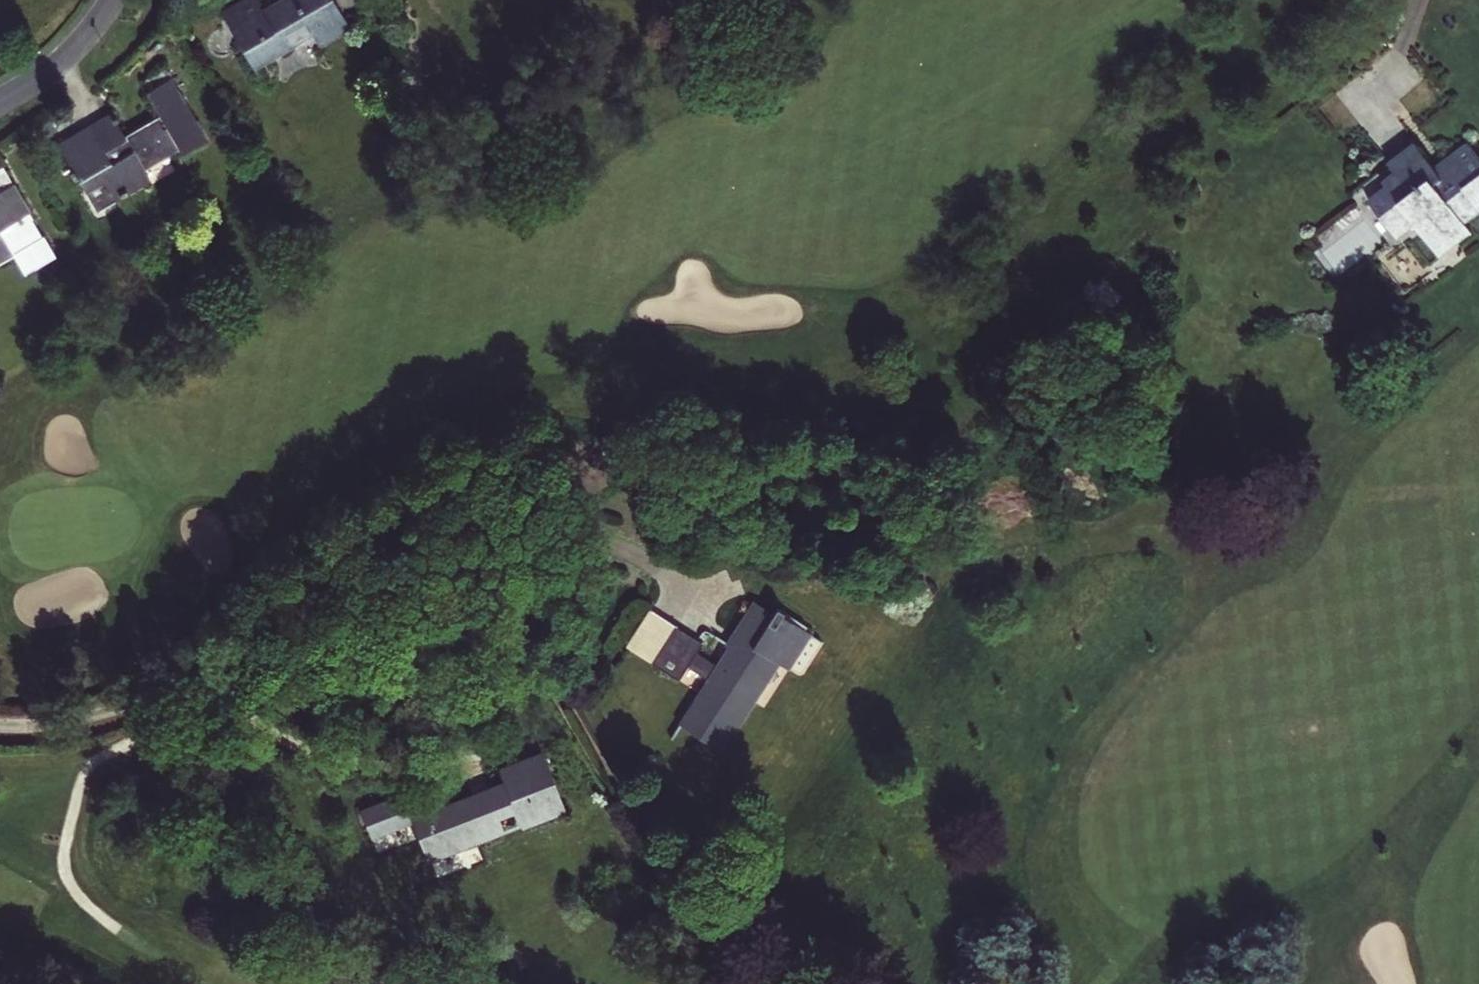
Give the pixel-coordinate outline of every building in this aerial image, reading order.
[(260,8),(256,0),(240,0),(220,12),(254,72),(313,37),(318,46),(350,28),(335,0),(276,0),(272,2),(275,9),(264,15),(260,8)] [(272,2),(260,8),(264,15),(275,9),(272,2)] [(113,111),(58,144),(98,211),(152,181),(146,170),(178,151),(182,156),(209,140),(167,66),(147,78),(153,89),(145,92),(159,116),(127,135),(113,111)] [(1468,228),(1465,224),(1478,214),(1478,159),(1466,142),(1434,168),(1414,142),(1387,164),(1393,171),(1396,176),(1383,186),(1387,191),(1370,204),(1393,234),(1410,221),(1414,226),(1436,254),(1468,228)] [(4,166),(0,169),(0,263),(15,255),(25,273),(56,256),(30,211),(32,209),(15,182),(14,183),(4,166)] [(1379,182),(1383,186),(1396,176),(1393,171),(1379,182)] [(1366,200),(1370,204),(1387,191),(1383,186),(1366,200)] [(1397,239),(1414,226),(1410,221),(1393,234),(1397,239)] [(1472,234),(1468,228),(1436,254),(1440,259),(1472,234)] [(793,662),(812,633),(759,599),(737,634),(741,637),(723,665),(698,650),(703,641),(675,624),(651,659),(680,677),(688,665),(712,681),(696,706),(692,703),(680,722),(721,748),(733,729),(736,732),(757,700),(753,697),(776,661),(782,665),(787,658),(793,662)] [(675,624),(650,609),(627,644),(651,659),(675,624)] [(505,784),(444,808),(441,800),(416,810),(410,794),(361,812),(370,836),(411,820),(428,861),(504,832),(498,817),(515,811),(521,826),(563,809),(542,751),(499,767),(505,784)]
